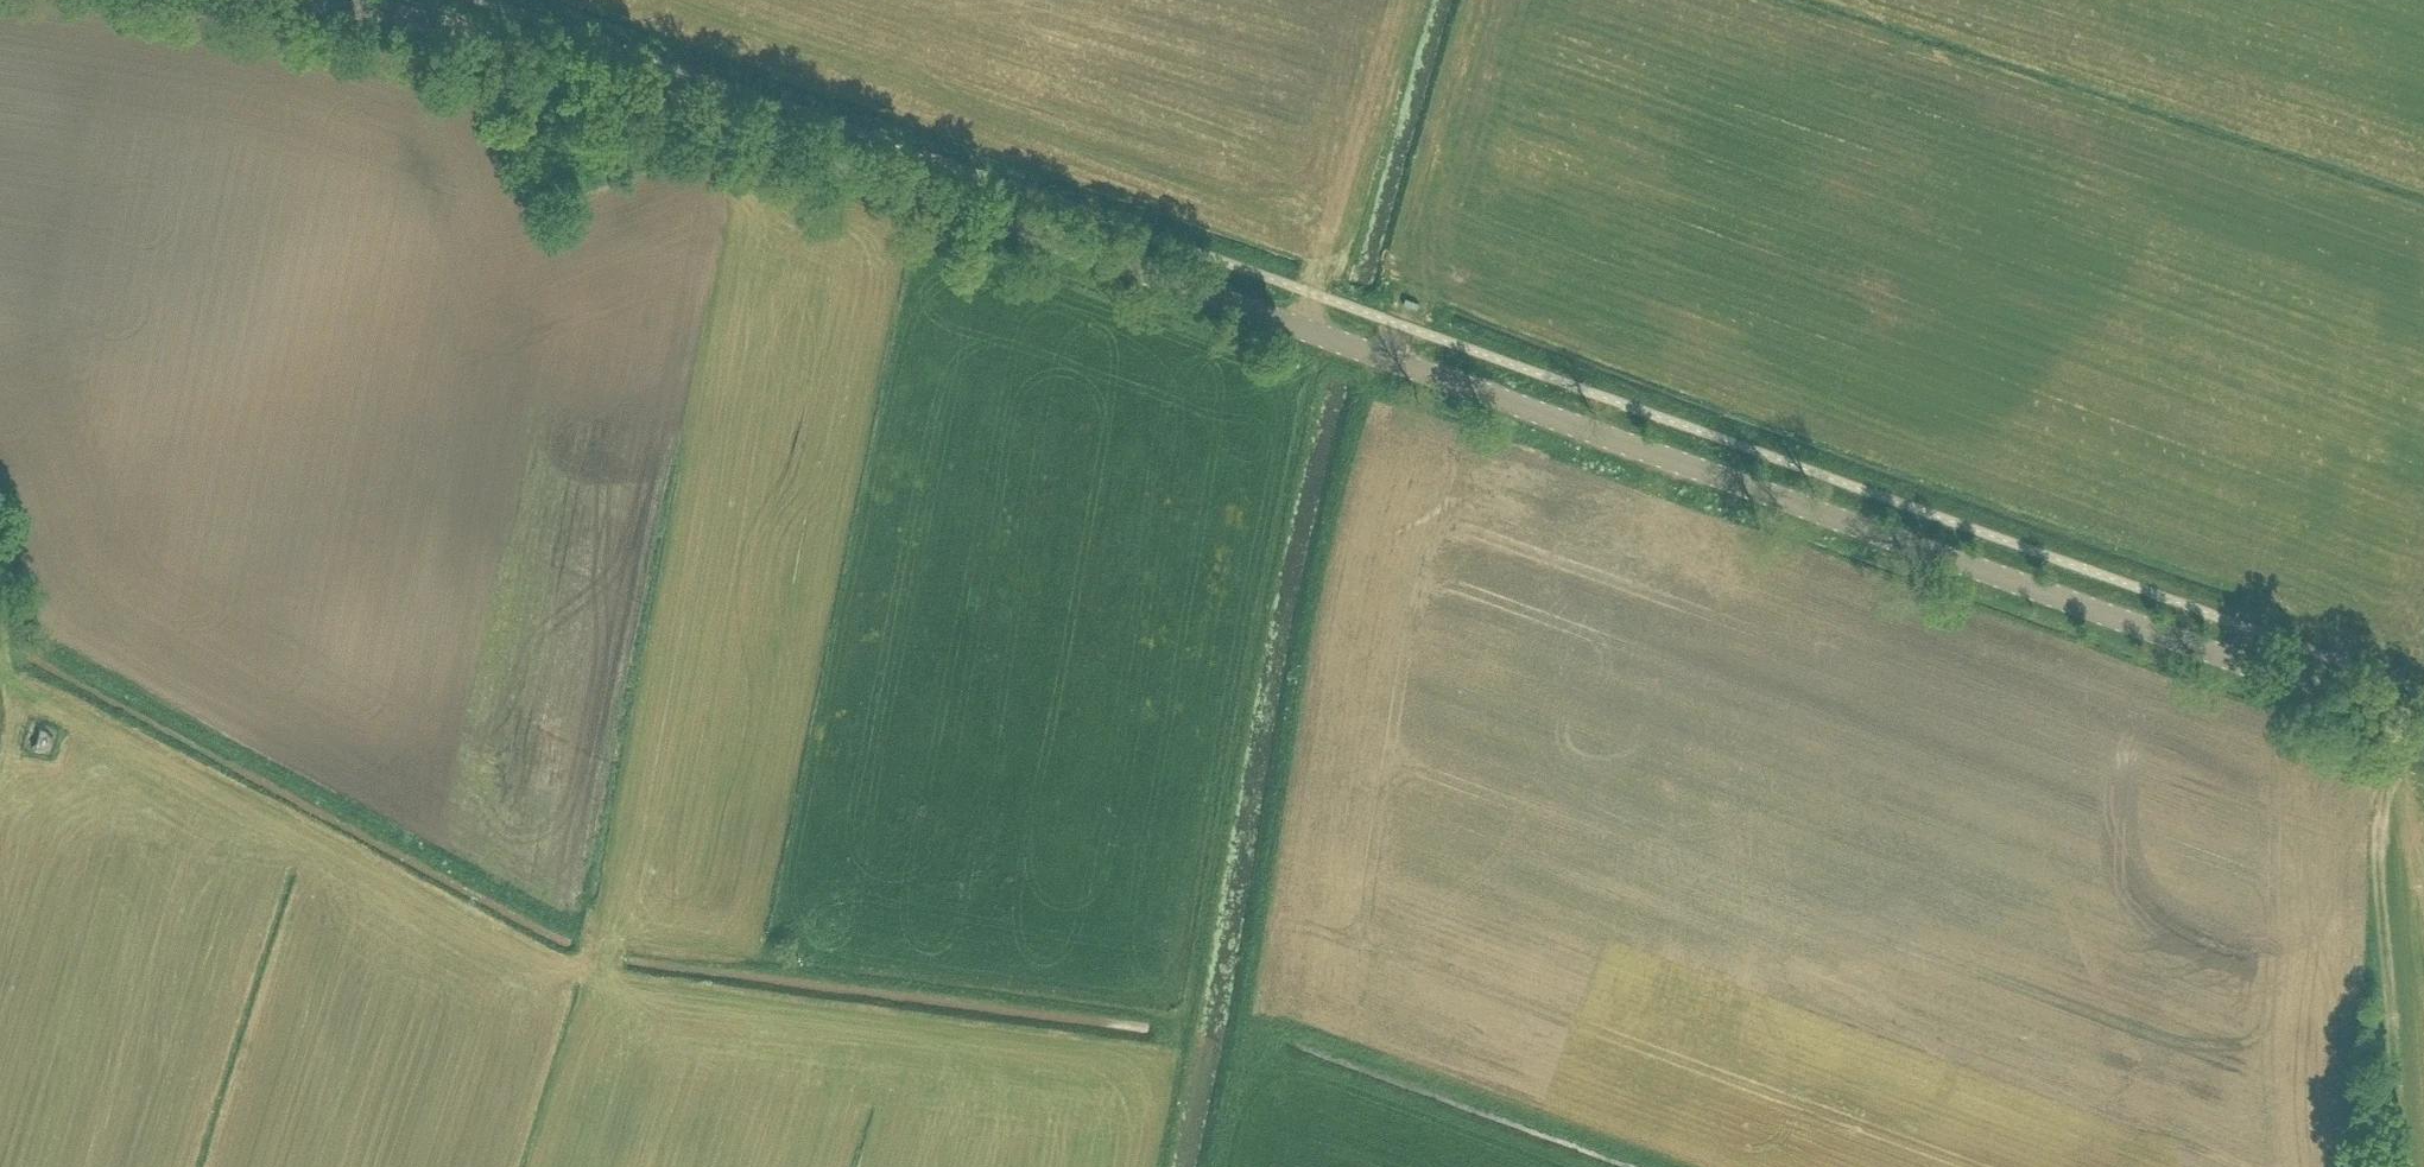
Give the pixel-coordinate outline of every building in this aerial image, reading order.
[(34,726),(34,748),(48,748),(48,726),(34,726)]
